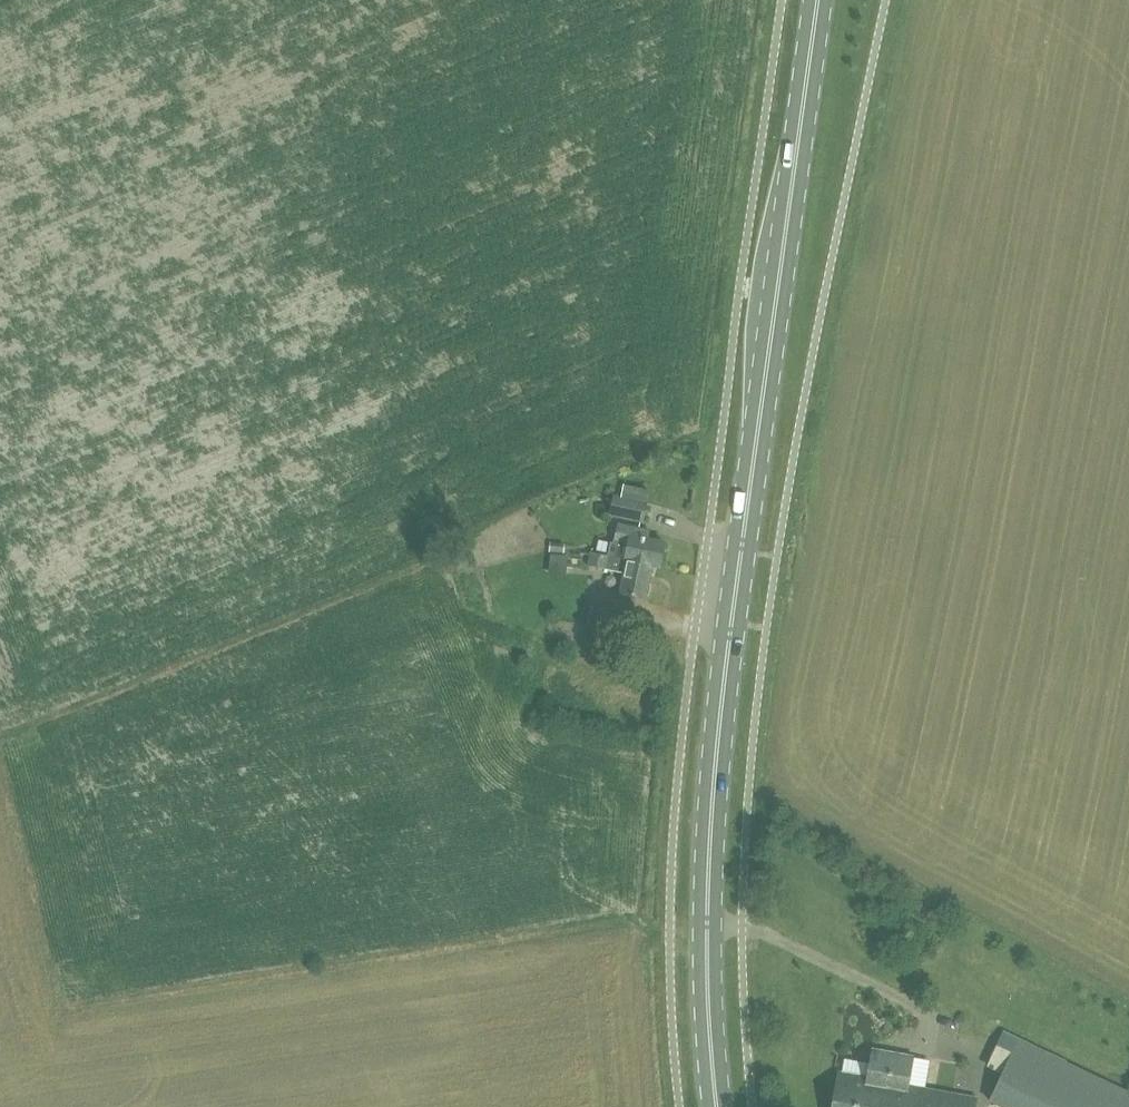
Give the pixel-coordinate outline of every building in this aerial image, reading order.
[(622,486),(619,497),(615,496),(610,515),(643,522),(647,503),(645,502),(647,491),(622,486)] [(653,565),(652,565),(660,567),(665,543),(640,537),(642,529),(619,524),(615,544),(628,547),(626,559),(653,565)] [(565,555),(566,546),(552,545),(551,553),(565,555)] [(653,565),(626,559),(593,552),(590,566),(626,574),(621,594),(645,599),(652,565),(653,565)] [(572,573),(572,558),(554,557),(553,571),(572,573)] [(605,607),(604,611),(590,608),(583,642),(593,644),(589,660),(623,667),(634,613),(605,607)] [(996,1090),(990,1103),(999,1106),(1128,1106),(1128,1093),(1020,1041),(996,1090)] [(978,1098),(907,1086),(913,1057),(874,1050),(868,1078),(840,1073),(834,1106),(976,1106),(978,1098)]
